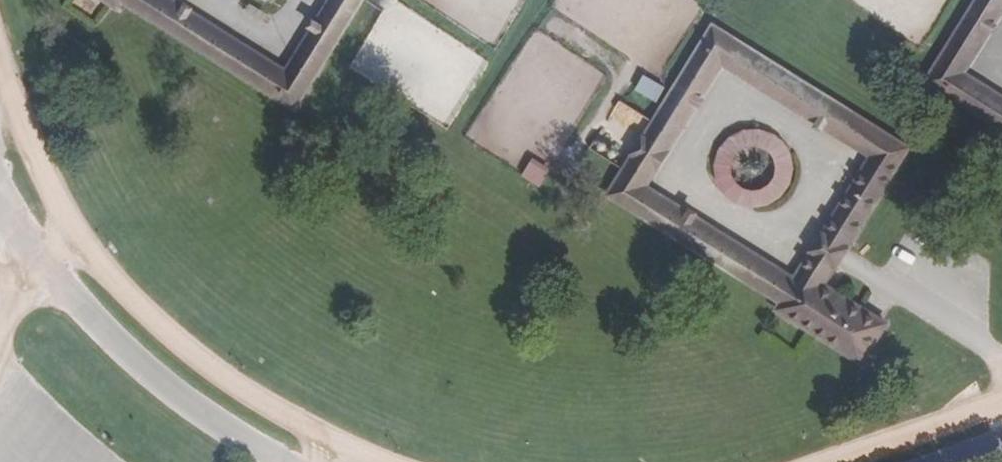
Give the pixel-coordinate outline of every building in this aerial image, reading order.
[(359,0),(330,0),(285,71),(170,0),(105,0),(116,7),(120,0),(292,107),(359,0)] [(973,13),(943,61),(928,86),(1001,133),(1001,0),(981,0),(973,13)] [(833,291),(822,285),(845,248),(906,150),(711,29),(653,123),(624,170),(608,196),(781,304),(776,311),(860,363),(885,324),(882,322),(860,308),(833,291)] [(643,75),(634,90),(656,102),(665,87),(643,75)] [(531,158),(520,175),(540,188),(551,171),(531,158)]
